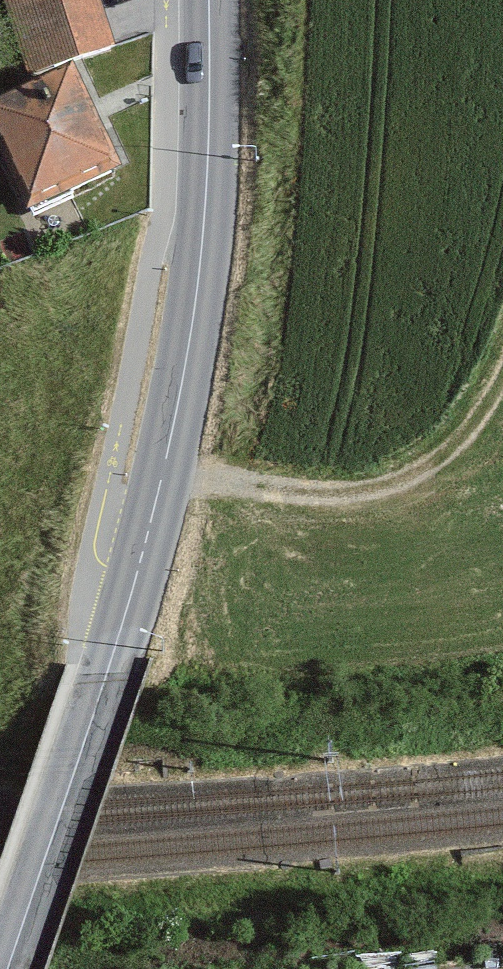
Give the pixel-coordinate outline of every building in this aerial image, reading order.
[(114,49),(95,0),(0,0),(0,1),(30,80),(114,49)] [(0,113),(0,135),(32,202),(112,164),(70,79),(0,113)]
